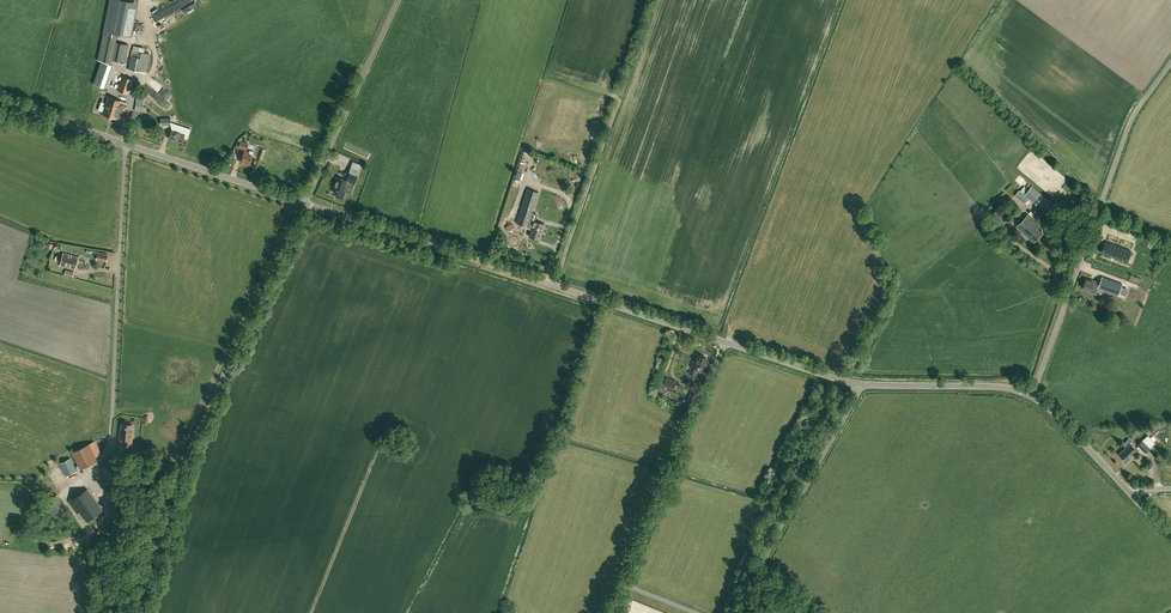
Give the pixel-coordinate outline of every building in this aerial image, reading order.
[(112,65),(109,64),(114,36),(103,34),(97,60),(101,61),(93,84),(104,88),(112,65)] [(114,41),(110,60),(125,63),(129,44),(114,41)] [(131,55),(128,69),(135,71),(147,73),(150,54),(144,53),(139,52),(138,56),(131,55)] [(118,84),(116,90),(129,94),(133,80),(122,76),(119,84),(118,84)] [(147,86),(145,90),(155,97),(158,92),(153,89),(153,90),(147,86)] [(166,108),(171,103),(159,93),(155,98),(166,108)] [(102,114),(117,119),(122,120),(127,106),(122,104),(122,102),(108,97),(102,114)] [(174,139),(182,141),(184,137),(187,139),(191,129),(171,122),(171,118),(161,118),(161,125),(171,125),(172,129),(169,138),(174,140),(174,139)] [(239,138),(238,140),(236,146),(239,147),(246,149),(248,144),(241,141),(242,139),(239,138)] [(248,156),(249,153),(249,152),(244,151),(241,162),(245,163),(250,164),(252,157),(248,156)] [(518,170),(524,172),(527,164),(521,162),(518,170)] [(349,188),(351,182),(355,184),(358,174),(350,171),(347,180),(341,178),(341,179),(337,178),(334,188),(335,188),(334,193),(337,194),(337,195),(343,197),(345,191),(343,191),(344,187),(349,188)] [(1024,187),(1020,191),(1029,198),(1033,201),(1040,192),(1032,186),(1028,191),(1024,187)] [(516,223),(528,227),(531,214),(532,215),(539,192),(527,188),(516,223)] [(1020,191),(1020,190),(1016,195),(1025,203),(1029,198),(1020,191)] [(1001,226),(1007,220),(997,210),(991,216),(1001,226)] [(528,227),(528,226),(532,227),(528,237),(540,240),(542,233),(543,233),(546,224),(534,220),(530,219),(532,215),(531,214),(528,227)] [(1044,230),(1028,215),(1017,226),(1034,242),(1044,230)] [(512,223),(506,226),(509,232),(515,228),(512,223)] [(1106,241),(1102,252),(1127,262),(1131,251),(1106,241)] [(98,251),(97,260),(107,261),(108,253),(98,251)] [(74,270),(78,257),(64,253),(60,266),(74,270)] [(1086,279),(1083,288),(1090,291),(1089,292),(1096,295),(1098,288),(1118,295),(1122,284),(1103,277),(1101,283),(1091,279),(1090,280),(1086,279)] [(1133,321),(1142,300),(1136,297),(1126,318),(1133,321)] [(698,364),(706,367),(707,363),(704,362),(705,359),(705,358),(705,357),(702,356),(701,357),(698,356),(697,359),(694,358),(689,373),(694,375),(698,364)] [(666,377),(663,385),(673,388),(676,381),(666,377)] [(685,405),(689,407),(692,408),(695,402),(687,399),(685,405)] [(119,438),(120,438),(119,444),(132,445),(134,429),(133,429),(133,423),(121,422),(121,427),(120,427),(119,438)] [(1126,447),(1119,454),(1127,462),(1138,451),(1130,443),(1132,441),(1129,438),(1123,444),(1126,447)] [(72,451),(80,469),(98,460),(96,456),(101,454),(95,440),(72,451)] [(1142,441),(1138,445),(1146,453),(1150,448),(1142,441)] [(117,483),(114,465),(116,464),(115,457),(107,459),(108,465),(101,467),(104,485),(117,483)] [(60,463),(61,466),(66,476),(76,471),(72,460),(70,458),(60,463)] [(87,521),(103,510),(88,488),(68,502),(77,514),(80,511),(87,521)]
